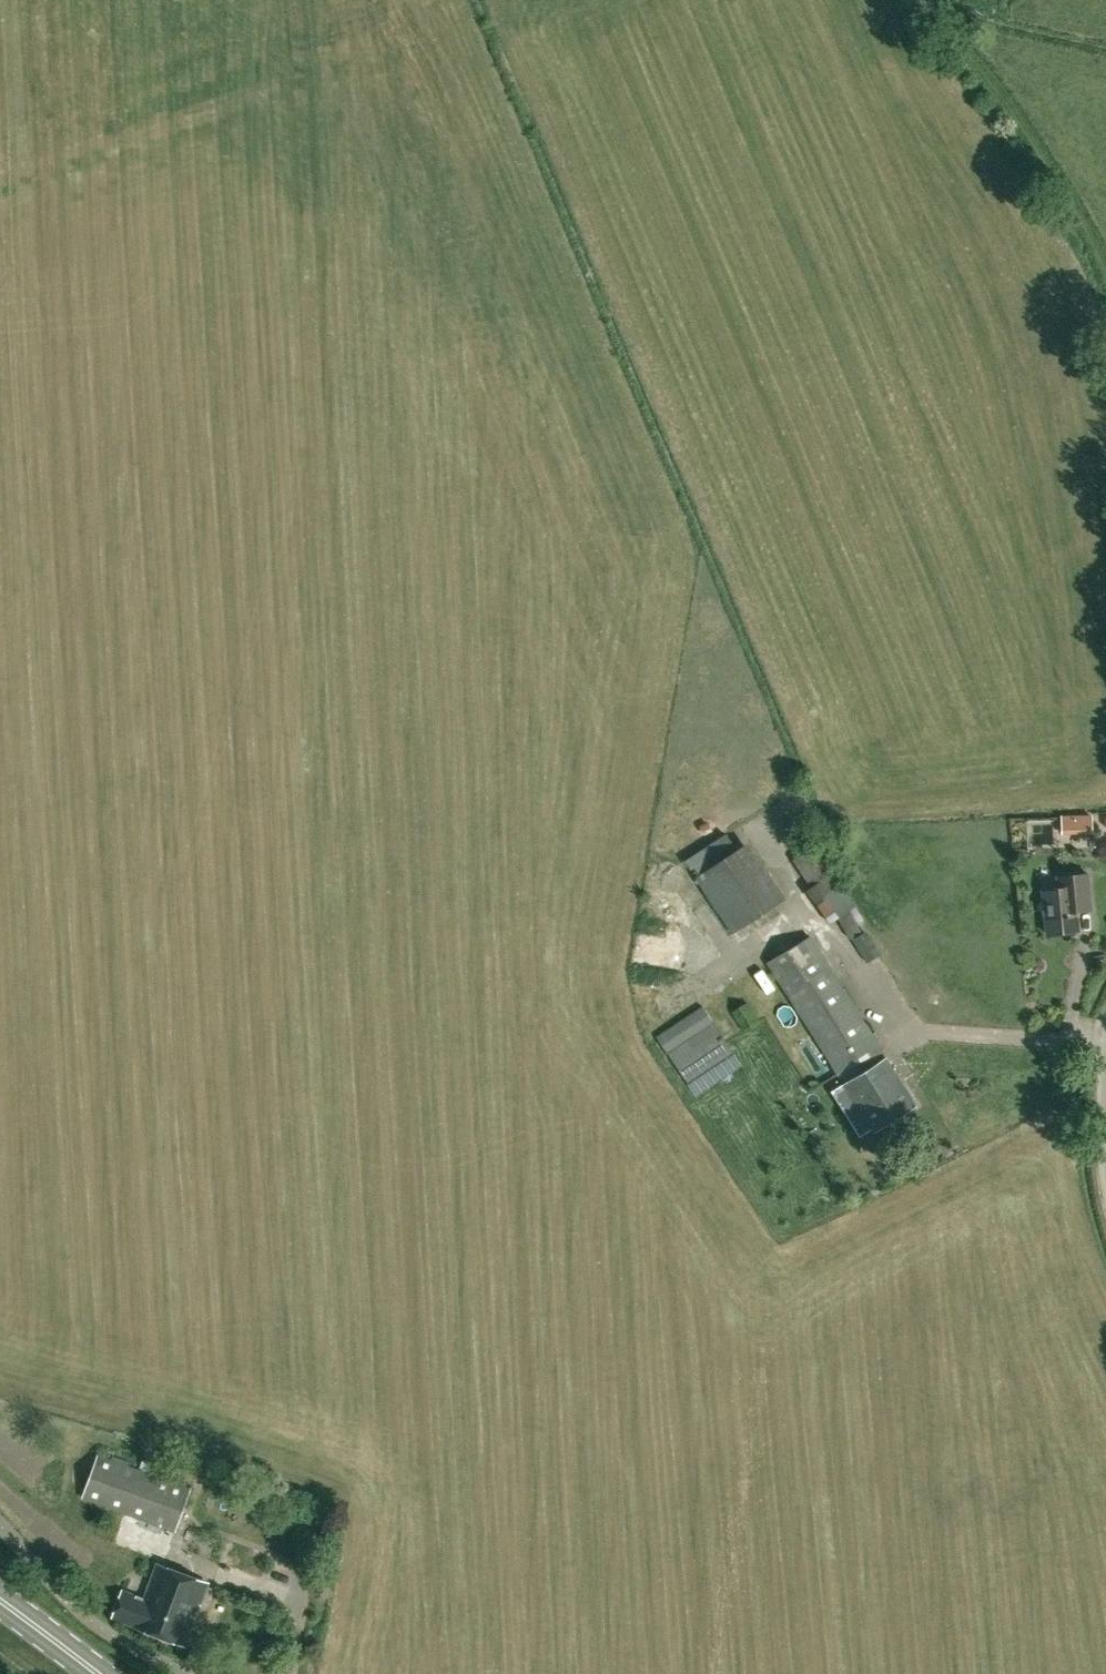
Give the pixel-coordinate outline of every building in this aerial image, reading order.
[(1096,815),(1065,816),(1065,832),(1097,831),(1096,815)] [(684,860),(732,931),(785,896),(747,840),(738,846),(728,831),(684,860)] [(1076,901),(1092,900),(1089,873),(1058,876),(1060,887),(1043,889),(1048,933),(1079,930),(1076,901)] [(692,875),(682,881),(700,908),(710,901),(692,875)] [(768,962),(875,1132),(917,1105),(810,936),(768,962)] [(689,1085),(736,1054),(703,1005),(656,1036),(667,1053),(668,1052),(689,1085)] [(175,1530),(190,1488),(99,1455),(84,1496),(175,1530)] [(186,1646),(209,1583),(158,1564),(145,1600),(123,1592),(114,1617),(136,1625),(135,1627),(186,1646)]
